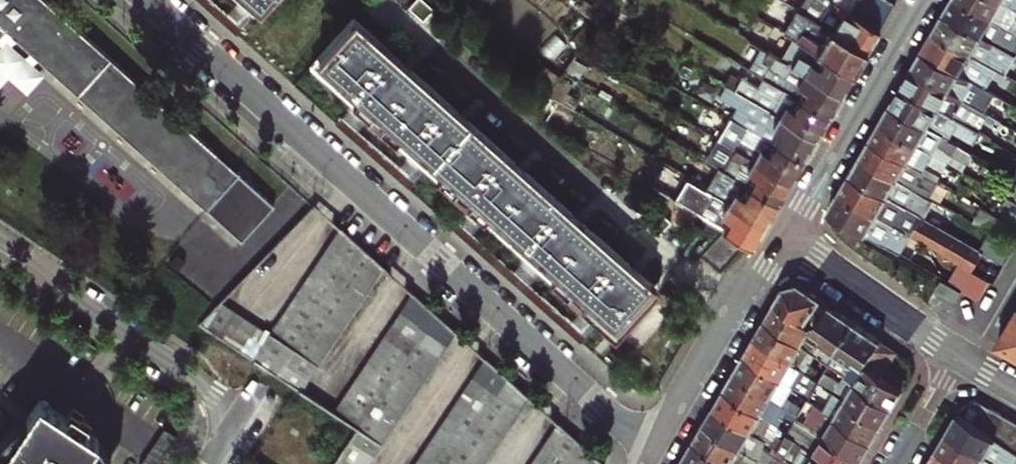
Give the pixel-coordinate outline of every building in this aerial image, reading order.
[(11,33),(24,45),(36,55),(43,61),(246,242),(279,206),(126,69),(50,0),(0,0),(0,46),(11,33)] [(879,27),(832,0),(804,0),(799,9),(867,48),(879,27)] [(895,0),(832,0),(879,27),(895,0)] [(1015,34),(1015,31),(964,0),(955,0),(947,14),(1007,49),(1015,34)] [(1003,0),(964,0),(1015,31),(1015,8),(1003,0)] [(854,70),(867,48),(799,9),(786,31),(795,36),(854,70)] [(650,280),(351,11),(315,49),(347,78),(345,80),(361,95),(363,92),(405,130),(403,132),(419,146),(421,144),(462,181),(460,183),(476,198),(478,195),(520,232),(518,234),(533,248),(535,246),(576,283),(574,285),(589,298),(591,296),(617,320),(616,321),(618,323),(654,281),(651,279),(650,280)] [(1007,49),(947,14),(936,32),(996,67),(1011,76),(1015,67),(1015,54),(1007,49)] [(301,48),(304,44),(288,30),(285,34),(301,48)] [(985,86),(996,67),(936,32),(925,51),(985,86)] [(11,33),(0,46),(0,47),(6,52),(0,59),(0,96),(14,80),(33,98),(49,79),(37,68),(43,61),(36,55),(30,62),(19,52),(24,45),(11,33)] [(841,92),(854,70),(795,36),(781,57),(841,92)] [(828,114),(841,92),(781,57),(771,51),(764,63),(776,70),(770,80),(828,114)] [(1011,103),(985,86),(925,51),(914,69),(965,99),(1001,121),(1011,103)] [(816,135),(828,114),(770,80),(761,75),(756,85),(720,65),(713,76),(729,86),(816,135)] [(1001,121),(965,99),(914,69),(904,86),(977,130),(991,138),(1001,121)] [(358,99),(361,95),(345,80),(342,85),(358,99)] [(804,156),(816,135),(729,86),(722,97),(748,111),(742,121),(753,127),(804,156)] [(973,137),(977,130),(904,86),(893,105),(943,134),(948,127),(963,136),(965,133),(973,137)] [(958,143),(943,134),(893,105),(883,122),(933,152),(937,145),(952,154),(966,163),(973,152),(958,143)] [(948,161),(933,152),(883,122),(872,139),(923,169),(927,161),(942,171),(948,161)] [(791,179),(804,156),(753,127),(747,137),(725,125),(718,137),(724,140),(791,179)] [(958,143),(963,136),(948,127),(943,134),(958,143)] [(415,150),(419,146),(403,132),(399,136),(415,150)] [(938,178),(923,169),(872,139),(862,156),(928,195),(938,178)] [(778,200),(791,179),(724,140),(717,151),(731,159),(725,170),(778,200)] [(948,161),(952,154),(937,145),(933,152),(948,161)] [(933,198),(928,195),(862,156),(851,174),(868,184),(926,218),(937,200),(933,198)] [(938,178),(942,171),(927,161),(923,169),(938,178)] [(765,222),(778,200),(725,170),(721,167),(709,188),(765,222)] [(979,249),(926,218),(868,184),(851,174),(840,193),(910,234),(967,267),(973,271),(984,252),(979,249)] [(752,244),(765,222),(709,188),(697,181),(684,203),(752,244)] [(473,202),(476,198),(460,183),(456,187),(473,202)] [(956,211),(959,206),(937,192),(933,198),(937,200),(956,211)] [(898,253),(910,234),(840,193),(828,213),(898,253)] [(983,209),(975,222),(989,230),(992,232),(993,230),(1015,244),(1015,228),(983,209)] [(203,322),(305,391),(346,328),(388,266),(344,227),(272,334),(223,302),(203,322)] [(1005,264),(1015,246),(992,232),(989,230),(979,249),(984,252),(1000,261),(1005,264)] [(529,252),(533,248),(518,234),(514,238),(529,252)] [(956,286),(979,299),(989,280),(973,271),(967,267),(956,286)] [(957,301),(962,291),(943,280),(937,290),(957,301)] [(815,328),(831,305),(800,284),(785,287),(777,301),(815,328)] [(585,302),(589,298),(574,285),(571,289),(585,302)] [(401,419),(460,330),(417,292),(337,412),(359,426),(335,463),(371,463),(401,419)] [(815,328),(777,301),(766,319),(813,352),(824,335),(815,328)] [(829,363),(837,352),(856,323),(831,305),(815,328),(824,335),(813,352),(829,363)] [(813,352),(766,319),(756,337),(803,370),(807,363),(818,370),(814,377),(818,380),(829,363),(813,352)] [(858,358),(865,364),(882,340),(856,323),(837,352),(854,364),(858,358)] [(1012,350),(1015,343),(1015,327),(1011,324),(1002,339),(1010,344),(1008,348),(1012,350)] [(809,397),(818,380),(814,377),(803,370),(756,337),(746,353),(782,378),(793,386),(809,397)] [(999,343),(1008,348),(1010,344),(1002,339),(999,343)] [(881,375),(887,367),(898,352),(882,340),(865,364),(881,375)] [(736,371),(771,396),(782,378),(746,353),(736,371)] [(533,395),(489,356),(417,463),(487,463),(533,395)] [(903,391),(893,383),(881,375),(865,364),(858,358),(854,364),(846,375),(857,383),(893,408),(903,391)] [(893,383),(898,375),(887,367),(881,375),(893,383)] [(798,415),(792,411),(782,404),(771,396),(736,371),(726,388),(789,432),(798,415)] [(835,392),(847,400),(857,383),(846,375),(839,386),(835,392)] [(782,404),(787,397),(793,386),(782,378),(771,396),(782,404)] [(835,392),(839,386),(830,379),(826,386),(835,392)] [(883,426),(893,408),(857,383),(847,400),(883,426)] [(873,443),(883,426),(847,400),(835,392),(826,386),(825,385),(821,392),(831,399),(825,409),(873,443)] [(779,449),(789,432),(726,388),(716,406),(779,449)] [(43,394),(30,414),(7,448),(13,452),(5,463),(117,463),(113,461),(92,448),(102,433),(87,423),(69,411),(43,394)] [(792,411),(796,403),(787,397),(782,404),(792,411)] [(862,461),(873,443),(825,409),(809,398),(798,415),(836,441),(862,461)] [(95,411),(77,399),(69,411),(87,423),(95,411)] [(958,415),(978,428),(990,407),(978,401),(964,405),(958,415)] [(779,449),(716,406),(706,423),(766,463),(770,463),(779,450),(779,449)] [(978,428),(991,437),(1003,415),(990,407),(978,428)] [(30,414),(21,419),(14,424),(8,430),(1,440),(0,444),(0,463),(5,463),(13,452),(7,448),(30,414)] [(862,461),(836,441),(798,415),(789,432),(834,463),(860,463),(862,461)] [(1004,445),(991,437),(978,428),(958,415),(948,433),(997,463),(1015,463),(1015,453),(1004,445)] [(1004,445),(1015,424),(1015,421),(1003,415),(991,437),(1004,445)] [(606,460),(561,420),(532,463),(603,463),(606,460)] [(706,423),(696,441),(730,463),(766,463),(706,423)] [(1015,453),(1015,424),(1004,445),(1015,453)] [(168,425),(142,463),(143,463),(159,463),(179,433),(168,425)] [(789,432),(779,449),(779,450),(799,463),(834,463),(789,432)] [(109,448),(102,433),(92,448),(113,461),(109,448)] [(997,463),(948,433),(937,450),(959,463),(997,463)] [(696,441),(686,458),(695,463),(730,463),(696,441)] [(779,450),(770,463),(799,463),(779,450)] [(937,450),(929,463),(959,463),(937,450)]
